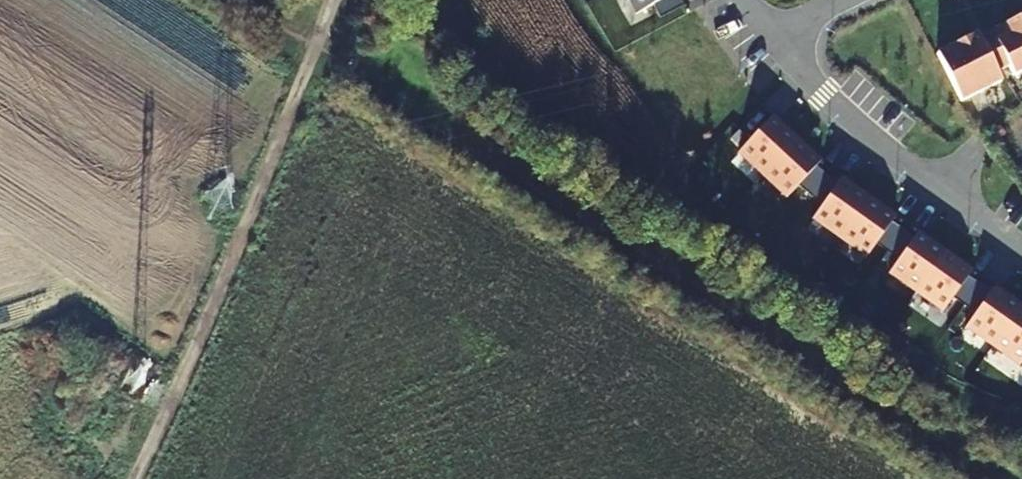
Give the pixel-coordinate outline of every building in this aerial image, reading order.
[(664,0),(634,0),(641,12),(664,0)] [(987,29),(1009,73),(1021,66),(1021,11),(987,29)] [(973,31),(932,51),(956,99),(997,79),(973,31)] [(797,139),(772,117),(741,150),(765,173),(797,139)] [(790,195),(821,161),(797,139),(765,173),(790,195)] [(869,197),(842,179),(815,216),(842,235),(869,197)] [(869,254),(896,216),(869,197),(842,235),(869,254)] [(945,252),(918,233),(892,270),(919,289),(945,252)] [(946,308),(972,271),(945,252),(919,289),(946,308)] [(1021,306),(995,287),(968,325),(995,344),(1021,306)] [(1021,363),(1021,307),(1021,306),(995,344),(1021,363)]
